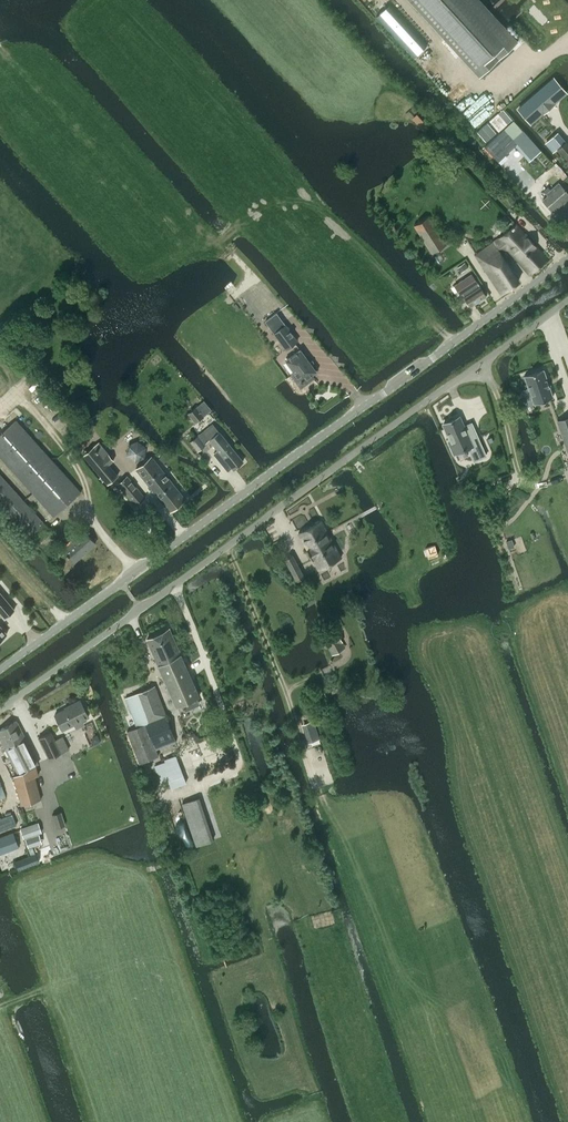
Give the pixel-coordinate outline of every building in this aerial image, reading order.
[(518,41),(480,0),(409,0),(479,77),(518,41)] [(507,61),(497,69),(506,78),(515,70),(507,61)] [(553,77),(517,108),(531,124),(567,93),(553,77)] [(504,128),(513,138),(521,131),(512,121),(504,128)] [(503,129),(484,147),(498,161),(517,143),(503,129)] [(559,134),(549,143),(555,149),(556,149),(564,141),(559,134)] [(565,141),(556,149),(567,162),(567,144),(565,141)] [(553,211),(567,198),(567,194),(559,183),(547,193),(548,195),(542,200),(553,211)] [(432,253),(446,244),(428,216),(414,225),(432,253)] [(529,273),(547,258),(517,222),(476,255),(501,294),(519,280),(500,252),(507,248),(529,273)] [(463,282),(456,287),(460,294),(462,293),(464,296),(470,306),(487,296),(480,285),(480,286),(473,276),(463,282)] [(277,312),(265,320),(274,333),(285,324),(277,312)] [(297,341),(285,324),(274,333),(286,349),(297,341)] [(300,350),(286,360),(295,372),(291,374),(301,387),(314,377),(311,374),(315,371),(311,366),(313,364),(313,362),(312,360),(309,362),(300,350)] [(528,387),(520,390),(524,401),(532,398),(534,404),(553,397),(543,369),(524,375),(528,387)] [(196,407),(188,413),(196,423),(204,416),(196,407)] [(486,455),(475,430),(468,434),(464,425),(460,415),(443,423),(450,440),(448,441),(454,454),(467,448),(473,461),(486,455)] [(557,421),(567,452),(567,417),(557,421)] [(0,434),(0,456),(54,516),(81,491),(16,420),(9,426),(0,434)] [(203,432),(199,435),(205,443),(209,440),(210,440),(218,450),(213,453),(228,471),(232,467),(233,469),(244,461),(214,423),(203,432)] [(198,435),(190,441),(198,452),(206,445),(205,443),(199,435),(198,435)] [(94,446),(83,455),(98,472),(108,464),(113,460),(108,453),(103,458),(94,446)] [(171,458),(170,457),(165,451),(159,457),(165,464),(171,458)] [(186,499),(152,456),(136,468),(170,511),(186,499)] [(34,543),(49,529),(0,474),(0,505),(34,543)] [(127,475),(117,484),(136,506),(145,497),(127,475)] [(298,533),(318,570),(341,557),(321,521),(298,533)] [(75,539),(70,544),(63,550),(75,562),(96,543),(84,530),(79,526),(70,534),(75,539)] [(296,580),(304,576),(292,555),(285,559),(296,580)] [(2,614),(5,617),(13,610),(14,609),(0,592),(0,616),(2,614)] [(332,654),(345,647),(335,627),(321,634),(332,654)] [(146,639),(176,706),(200,696),(170,628),(146,639)] [(127,731),(139,763),(158,756),(154,748),(176,741),(154,685),(126,698),(137,727),(127,731)] [(55,714),(63,729),(89,717),(80,699),(70,704),(71,706),(55,714)] [(313,720),(302,724),(308,743),(320,739),(313,720)] [(5,748),(18,742),(25,738),(16,721),(11,724),(10,721),(5,724),(6,726),(0,730),(0,739),(5,748)] [(58,754),(67,750),(69,749),(63,736),(54,740),(51,732),(38,738),(49,758),(58,754)] [(18,742),(5,748),(18,773),(35,765),(37,764),(27,742),(25,738),(18,742)] [(165,762),(154,766),(160,781),(168,779),(182,773),(176,756),(165,760),(165,762)] [(18,773),(14,776),(22,804),(41,799),(34,776),(38,775),(35,765),(18,773)] [(199,798),(182,803),(196,845),(213,839),(199,798)] [(61,811),(52,814),(56,827),(65,825),(61,811)] [(16,823),(13,813),(0,818),(0,830),(16,823)] [(38,822),(20,828),(23,838),(41,831),(38,822)] [(19,847),(13,832),(0,837),(0,854),(19,847)] [(39,833),(25,838),(28,847),(42,843),(39,833)] [(39,862),(39,861),(35,853),(15,861),(18,869),(18,870),(39,862)]
